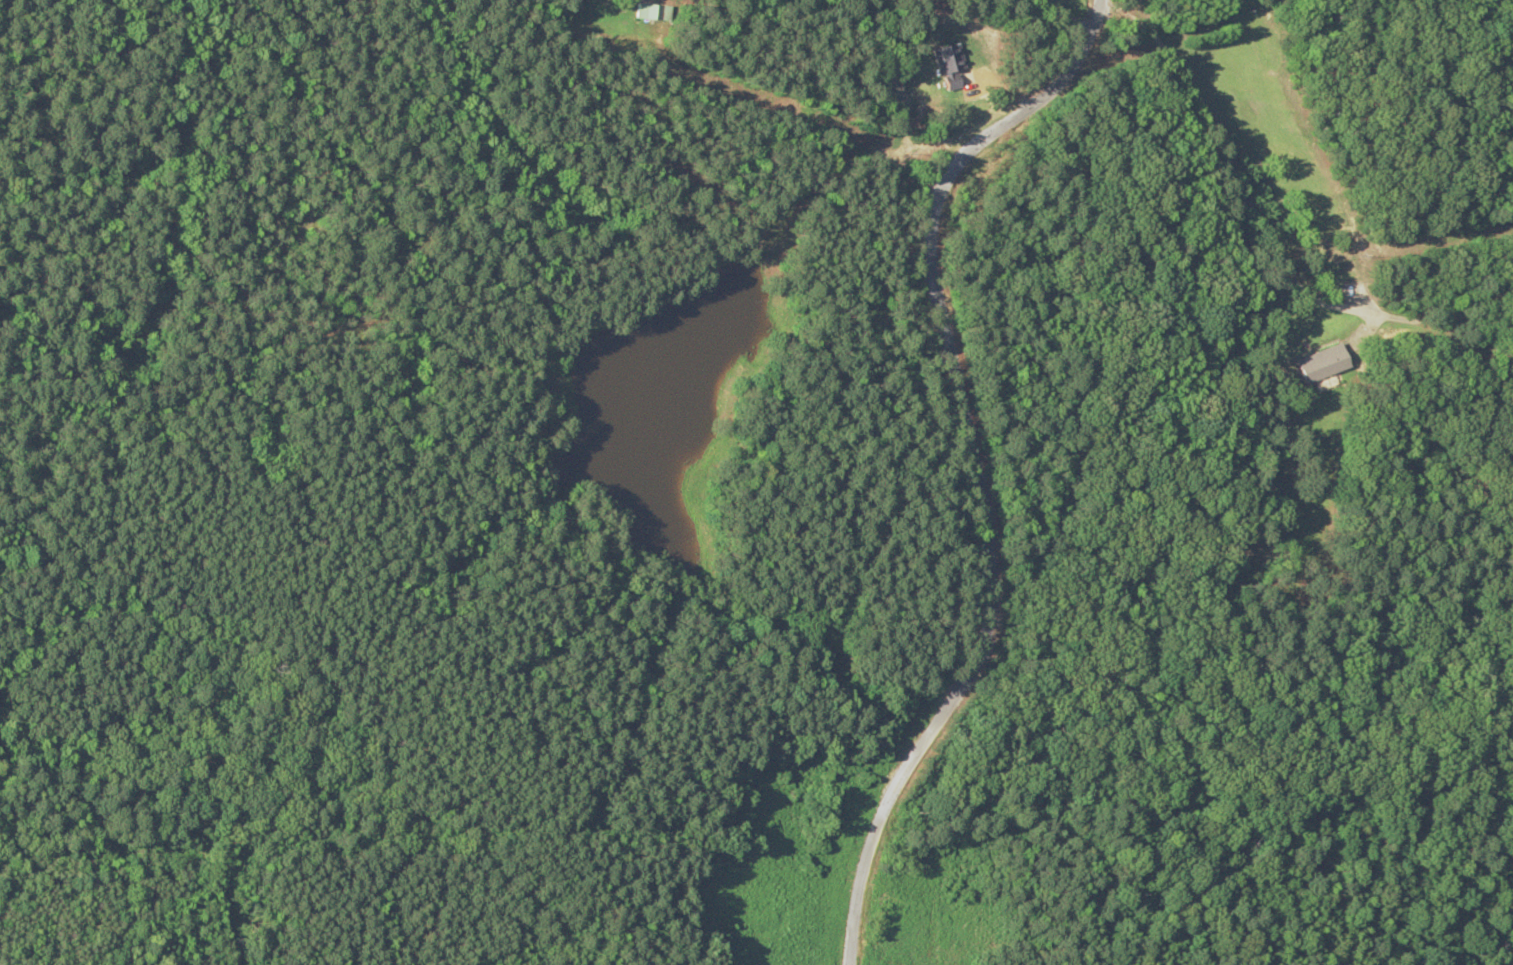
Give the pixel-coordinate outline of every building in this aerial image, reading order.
[(668,3),(635,3),(635,19),(668,19),(668,3)] [(935,73),(961,64),(952,38),(925,47),(935,73)] [(941,90),(955,85),(950,70),(936,75),(941,90)] [(1291,357),(1299,383),(1345,367),(1337,342),(1291,357)]
